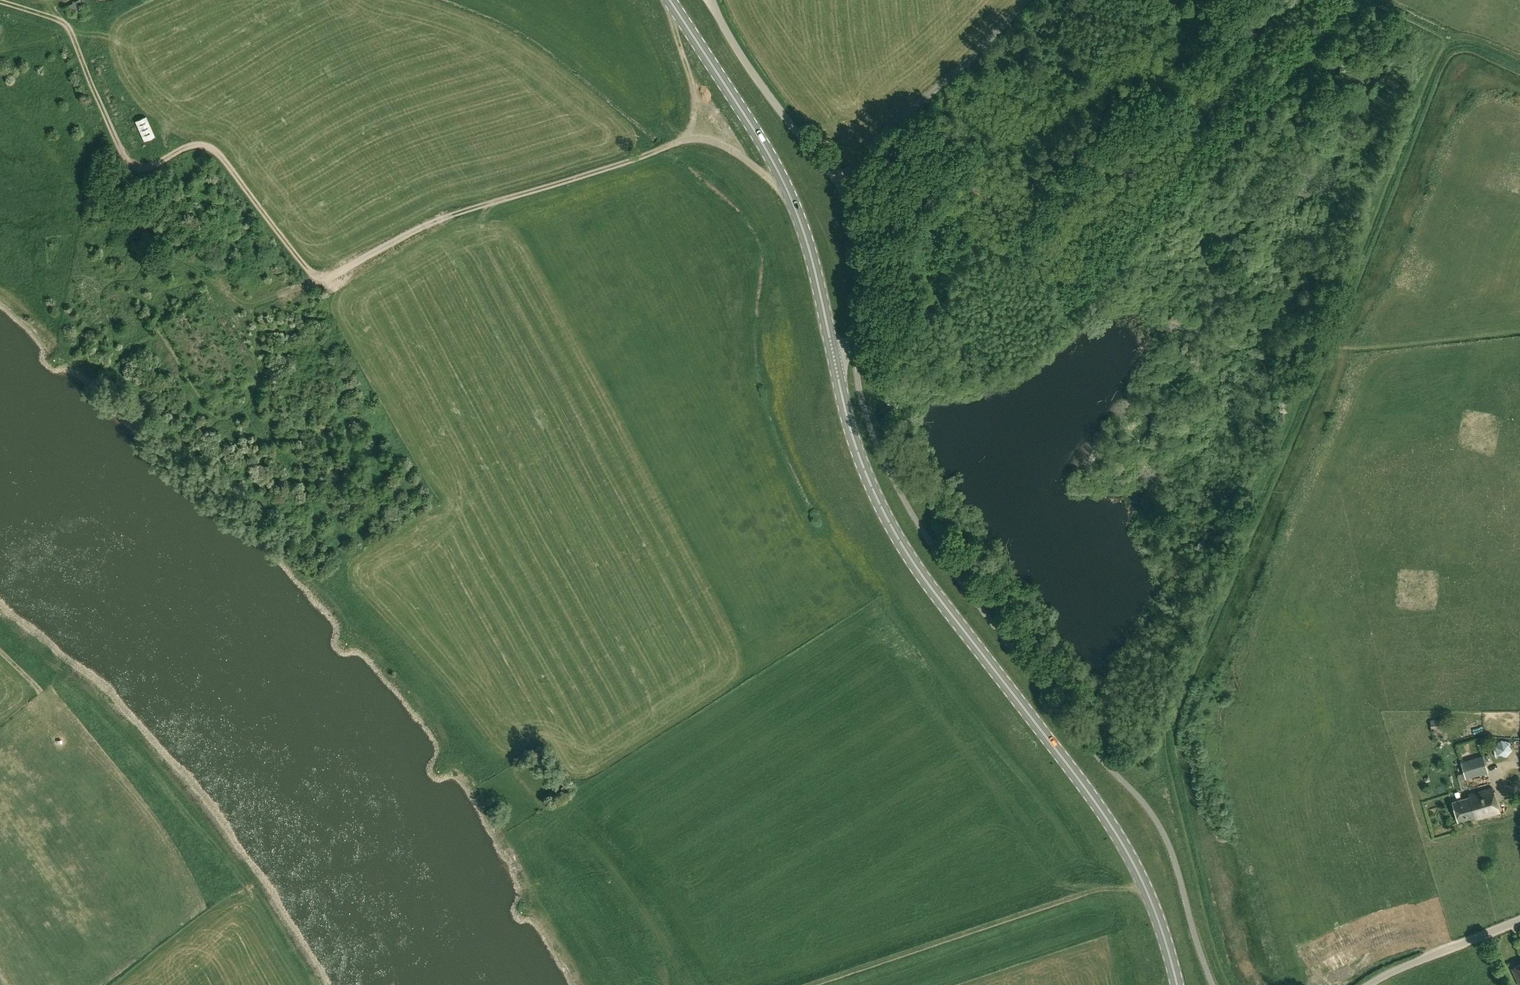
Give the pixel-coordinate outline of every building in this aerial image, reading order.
[(67,11),(86,5),(84,0),(70,0),(64,2),(67,11)] [(133,118),(141,139),(152,135),(144,114),(133,118)] [(1435,723),(1435,730),(1441,729),(1442,736),(1449,735),(1448,722),(1435,723)] [(1512,740),(1498,745),(1502,756),(1516,751),(1512,740)] [(1484,755),(1483,756),(1462,762),(1467,778),(1488,772),(1484,755)] [(1502,771),(1502,764),(1494,765),(1494,755),(1490,755),(1490,771),(1502,771)] [(563,786),(567,792),(572,789),(568,783),(563,786)] [(1500,812),(1493,787),(1469,794),(1470,797),(1453,802),(1459,822),(1476,817),(1476,819),(1500,812)]
